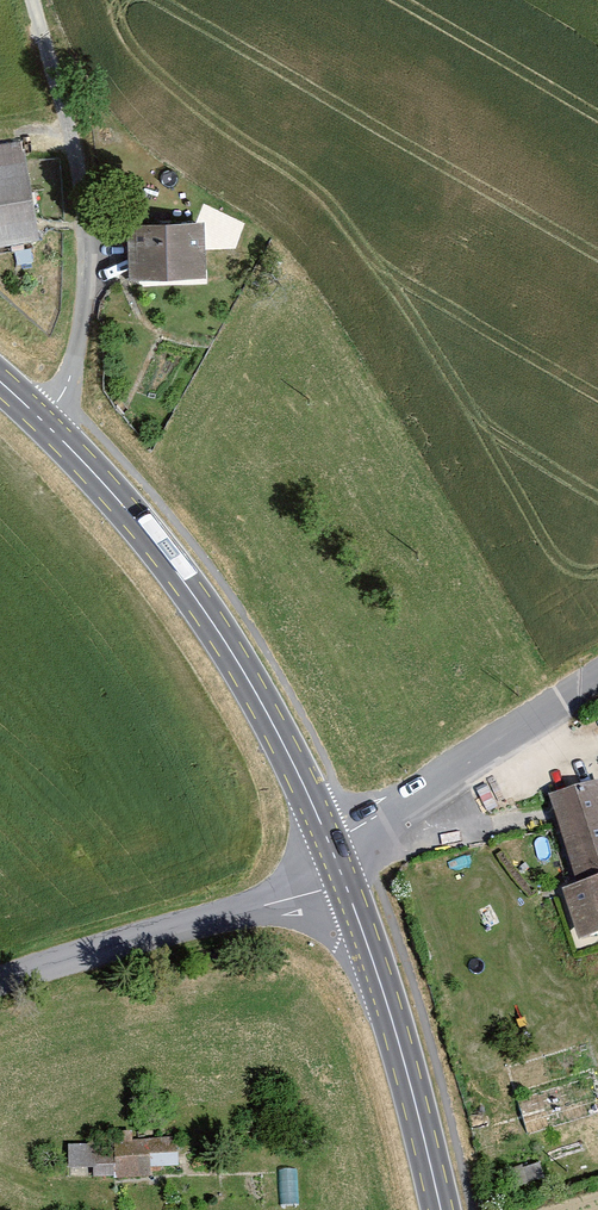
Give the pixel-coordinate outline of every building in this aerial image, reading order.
[(3,272),(51,264),(33,155),(0,161),(0,254),(3,272)] [(214,239),(131,240),(132,301),(215,300),(214,239)] [(563,905),(579,958),(597,953),(597,796),(553,808),(580,900),(563,905)] [(518,1100),(529,1133),(597,1112),(597,1076),(518,1100)] [(72,1139),(73,1166),(96,1169),(98,1176),(116,1177),(154,1175),(153,1163),(182,1163),(182,1136),(139,1137),(139,1129),(124,1128),(121,1139),(72,1139)]
